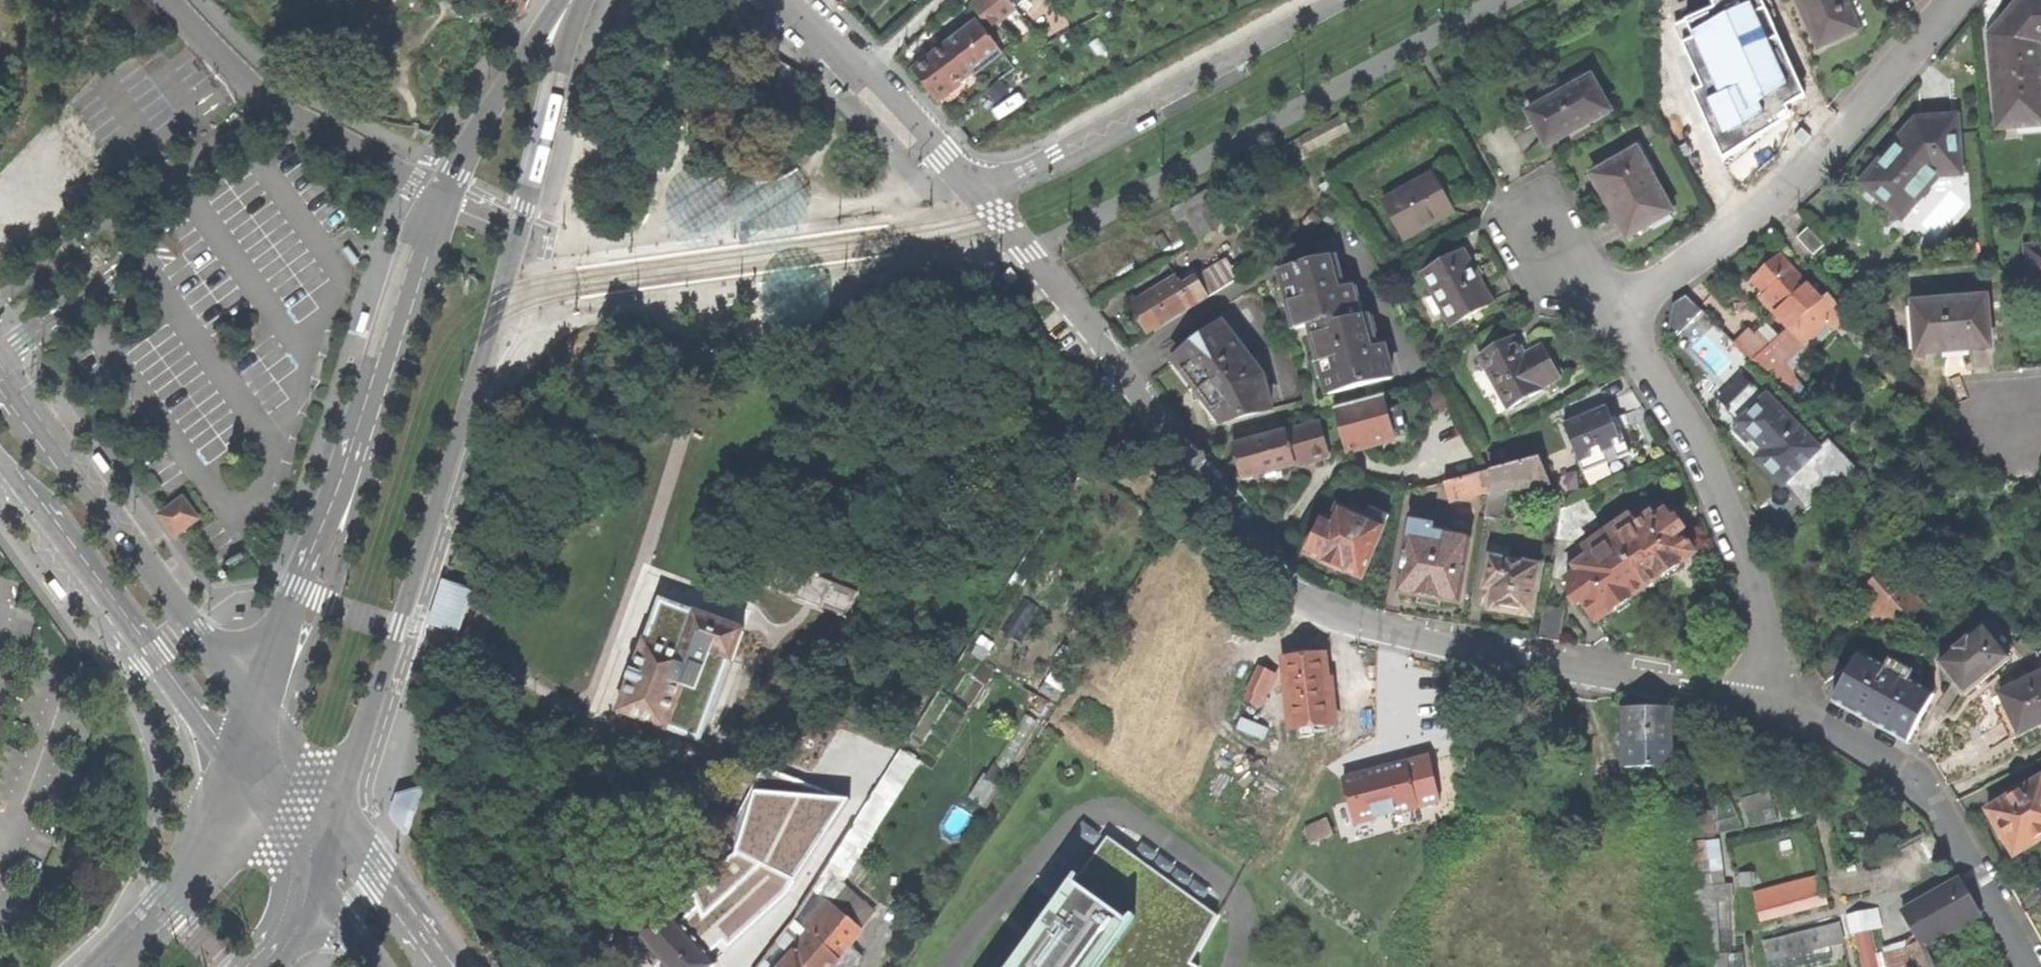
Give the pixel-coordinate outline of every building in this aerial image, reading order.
[(1007,0),(980,0),(972,6),(990,29),(985,32),(977,23),(913,71),(923,85),(937,103),(1014,45),(997,24),(1016,10),(1014,8),(1007,0)] [(1014,8),(1023,0),(1007,0),(1014,8)] [(1694,94),(1723,159),(1790,119),(1786,107),(1805,96),(1762,0),(1718,0),(1712,2),(1715,10),(1676,26),(1704,88),(1694,94)] [(1818,47),(1835,40),(1848,33),(1834,0),(1797,0),(1818,47)] [(1998,128),(2021,127),(2021,119),(2039,118),(2038,94),(2040,94),(2040,80),(2039,78),(2037,65),(2040,65),(2040,53),(2040,45),(2040,44),(2040,0),(2021,0),(2018,4),(1998,27),(2002,30),(1996,37),(1992,34),(1990,36),(1998,128)] [(1998,27),(1992,34),(1996,37),(2002,30),(1998,27)] [(1528,114),(1546,147),(1578,129),(1609,112),(1590,79),(1528,114)] [(1861,184),(1900,217),(1935,177),(1961,175),(1957,117),(1917,120),(1898,141),(1898,147),(1892,154),(1889,152),(1880,162),(1861,184)] [(1304,137),(1311,152),(1346,135),(1339,120),(1304,137)] [(1649,175),(1655,171),(1638,142),(1631,146),(1634,152),(1591,176),(1626,238),(1649,225),(1670,213),(1649,175)] [(1382,203),(1403,239),(1429,223),(1452,210),(1431,174),(1382,203)] [(1172,208),(1193,247),(1224,230),(1202,191),(1172,208)] [(1799,240),(1813,255),(1823,245),(1809,230),(1799,240)] [(2026,250),(2029,286),(2040,285),(2040,249),(2026,250)] [(1420,275),(1449,327),(1489,304),(1475,278),(1461,252),(1420,275)] [(1761,298),(1790,330),(1820,301),(1779,257),(1767,268),(1754,280),(1767,293),(1761,298)] [(1324,377),(1328,394),(1391,379),(1382,346),(1374,348),(1366,317),(1358,320),(1349,288),(1341,290),(1333,258),(1280,271),(1285,290),(1288,290),(1291,303),(1289,304),(1295,329),(1311,326),(1315,342),(1320,362),(1323,361),(1326,376),(1324,377)] [(1177,278),(1132,305),(1140,317),(1149,333),(1239,278),(1232,267),(1216,276),(1212,269),(1182,288),(1177,278)] [(1683,334),(1708,309),(1693,294),(1668,319),(1683,334)] [(1755,363),(1768,378),(1783,364),(1828,323),(1833,329),(1847,315),(1827,294),(1820,301),(1790,330),(1770,349),(1755,363)] [(1912,306),(1916,355),(1956,352),(1989,349),(1985,300),(1912,306)] [(1220,411),(1223,423),(1271,409),(1263,377),(1243,352),(1238,355),(1230,345),(1235,342),(1223,325),(1175,361),(1188,379),(1204,399),(1210,398),(1214,412),(1220,411)] [(1736,344),(1755,363),(1770,349),(1751,330),(1736,344)] [(1541,388),(1559,378),(1549,361),(1541,346),(1524,356),(1513,337),(1478,357),(1497,390),(1500,389),(1510,406),(1506,408),(1508,410),(1543,390),(1541,388)] [(1768,378),(1789,401),(1804,388),(1783,364),(1768,378)] [(1335,409),(1346,452),(1395,439),(1383,396),(1335,409)] [(1772,475),(1783,486),(1818,450),(1766,399),(1740,426),(1755,441),(1749,447),(1761,459),(1758,462),(1772,475)] [(1563,425),(1584,475),(1608,465),(1603,454),(1613,450),(1618,461),(1631,455),(1622,435),(1615,419),(1611,421),(1605,407),(1563,425)] [(1237,464),(1241,480),(1328,457),(1319,423),(1232,446),(1237,464)] [(1539,458),(1491,470),(1488,492),(1483,518),(1501,520),(1505,490),(1550,486),(1539,458)] [(1451,501),(1488,492),(1491,470),(1446,482),(1451,501)] [(161,515),(176,534),(198,518),(184,498),(161,515)] [(1556,538),(1574,540),(1599,523),(1583,500),(1560,510),(1556,538)] [(1643,519),(1612,541),(1645,589),(1694,554),(1680,534),(1684,532),(1679,525),(1675,519),(1671,521),(1665,511),(1661,514),(1652,502),(1638,511),(1643,519)] [(1331,522),(1322,518),(1306,555),(1323,562),(1322,564),(1333,568),(1343,573),(1344,571),(1362,578),(1384,527),(1388,516),(1369,508),(1365,519),(1337,507),(1331,522)] [(1417,596),(1416,604),(1427,605),(1439,608),(1440,600),(1458,604),(1469,540),(1431,534),(1432,526),(1410,523),(1399,593),(1417,596)] [(1580,603),(1595,623),(1645,589),(1612,541),(1574,568),(1577,573),(1565,581),(1571,590),(1567,593),(1571,598),(1576,605),(1580,603)] [(1901,541),(1878,561),(1886,571),(1889,569),(1909,551),(1901,541)] [(1531,615),(1540,564),(1508,559),(1509,549),(1491,546),(1484,587),(1492,589),(1488,608),(1508,611),(1531,615)] [(1878,561),(1857,579),(1866,589),(1886,571),(1878,561)] [(1916,580),(1923,588),(1938,577),(1930,568),(1916,580)] [(1878,613),(1896,634),(1923,608),(1889,569),(1886,571),(1866,589),(1861,593),(1878,613)] [(1847,578),(1861,593),(1866,589),(1857,579),(1852,574),(1847,578)] [(798,589),(835,602),(839,589),(802,576),(798,589)] [(430,625),(459,634),(472,591),(444,582),(430,625)] [(1544,606),(1539,638),(1558,641),(1564,610),(1544,606)] [(745,630),(695,611),(679,653),(644,640),(618,713),(667,731),(691,666),(727,679),(745,630)] [(1952,680),(1965,696),(2010,661),(1984,629),(1939,664),(1952,680)] [(1284,657),(1287,692),(1327,687),(1324,653),(1303,655),(1284,657)] [(1870,724),(1908,744),(1935,696),(1908,682),(1886,670),(1860,655),(1834,704),(1870,724)] [(1815,670),(1825,684),(1843,671),(1833,657),(1815,670)] [(1890,662),(1886,670),(1908,682),(1912,674),(1890,662)] [(1258,669),(1251,683),(1261,688),(1268,674),(1258,669)] [(2040,727),(2040,677),(2000,697),(2010,717),(2019,737),(2040,727)] [(1246,692),(1256,698),(1261,688),(1251,683),(1246,692)] [(1287,692),(1290,724),(1293,734),(1318,732),(1317,722),(1330,721),(1327,687),(1287,692)] [(1624,768),(1670,767),(1670,709),(1646,709),(1624,709),(1624,768)] [(1427,735),(1428,746),(1441,744),(1439,733),(1427,735)] [(1434,802),(1424,758),(1374,771),(1386,815),(1434,802)] [(677,920),(708,954),(722,940),(728,946),(788,894),(851,801),(772,770),(740,818),(739,846),(677,920)] [(1386,815),(1374,771),(1342,779),(1348,803),(1332,807),(1338,828),(1354,823),(1386,815)] [(2018,795),(2015,790),(2006,795),(2009,801),(1989,813),(1998,829),(1997,835),(1998,837),(2000,840),(2005,841),(2015,858),(2040,842),(2040,781),(2018,795)] [(396,821),(415,844),(430,789),(410,793),(398,800),(396,821)] [(1308,837),(1331,836),(1330,820),(1307,822),(1308,837)] [(843,853),(859,864),(872,844),(857,833),(843,853)] [(1192,964),(1218,916),(1109,837),(1065,897),(1060,893),(1003,957),(996,966),(1198,966),(1192,964)] [(1161,865),(1202,899),(1210,890),(1169,855),(1161,865)] [(794,920),(759,966),(832,966),(839,960),(837,959),(861,931),(860,930),(880,906),(830,864),(813,891),(798,914),(794,920)] [(1916,936),(1903,943),(1908,955),(1913,966),(1930,966),(1919,942),(1977,910),(1960,879),(1902,912),(1916,936)] [(1736,951),(1734,883),(1699,884),(1699,892),(1726,891),(1727,907),(1707,907),(1708,956),(1721,955),(1721,966),(1743,966),(1743,950),(1736,951)] [(661,966),(713,966),(717,964),(708,954),(677,920),(665,906),(633,936),(656,961),(661,966)] [(1872,928),(1882,926),(1878,910),(1848,916),(1852,933),(1855,932),(1862,966),(1880,966),(1872,928)] [(1768,961),(1839,943),(1835,925),(1764,943),(1768,961)] [(1908,955),(1882,960),(1884,966),(1913,966),(1908,955)]
